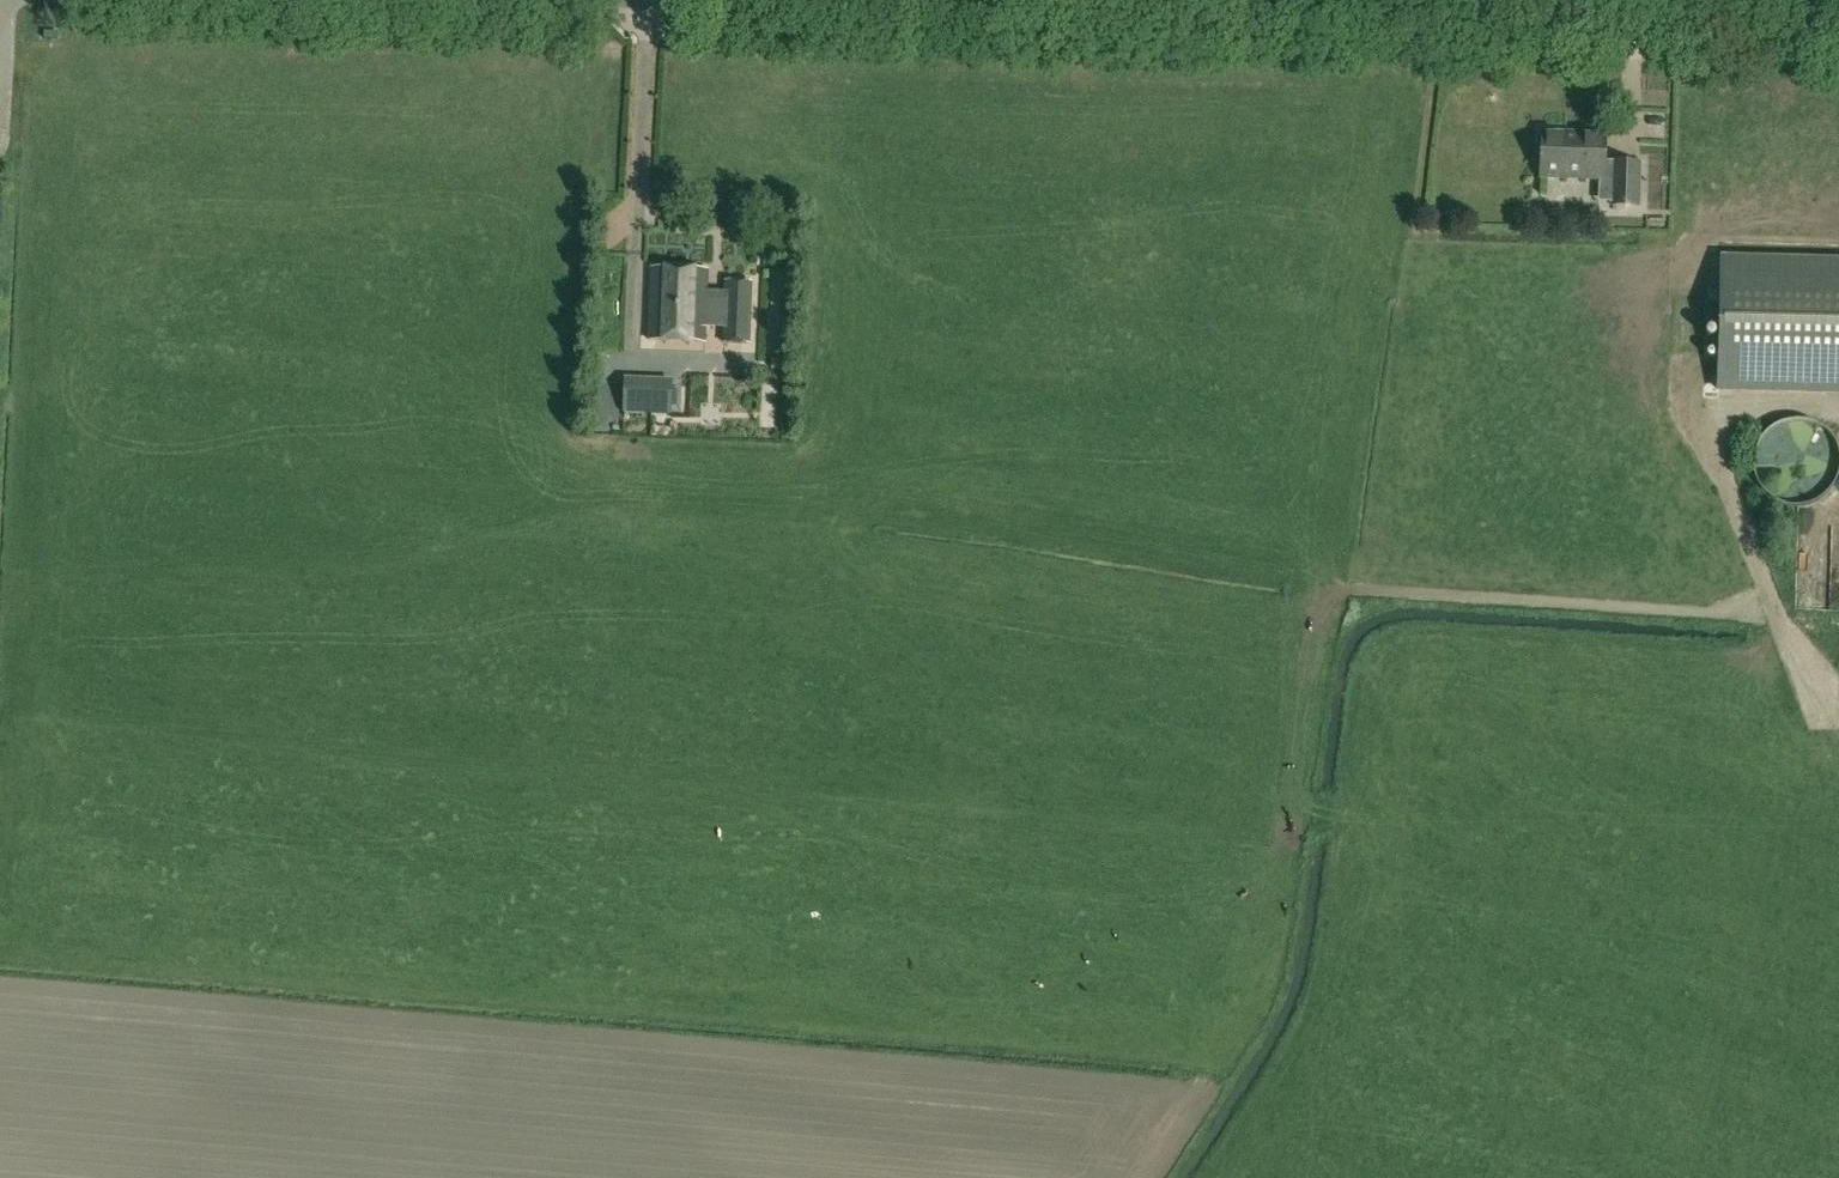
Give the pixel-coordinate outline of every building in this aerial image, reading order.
[(1638,207),(1639,163),(1605,162),(1606,135),(1542,132),(1541,175),(1614,178),(1613,206),(1638,207)] [(1631,132),(1606,137),(1610,158),(1635,153),(1631,132)] [(1722,263),(1719,388),(1838,391),(1838,265),(1722,263)] [(707,300),(708,269),(652,268),(651,340),(707,341),(707,318),(727,318),(727,341),(751,341),(752,280),(727,280),(727,301),(707,300)] [(697,413),(697,380),(626,382),(627,415),(697,413)] [(1838,467),(1838,460),(1838,453),(1835,444),(1830,436),(1827,432),(1823,429),(1815,424),(1806,421),(1796,420),(1787,422),(1778,425),(1770,430),(1766,434),(1761,441),(1757,450),(1755,459),(1755,464),(1756,473),(1758,478),(1762,486),(1769,494),(1776,499),(1785,503),(1790,504),(1799,505),(1809,503),(1818,500),(1825,494),(1829,491),(1832,487),(1836,479),(1838,469),(1838,467)] [(1827,606),(1827,584),(1810,585),(1810,606),(1827,606)]
